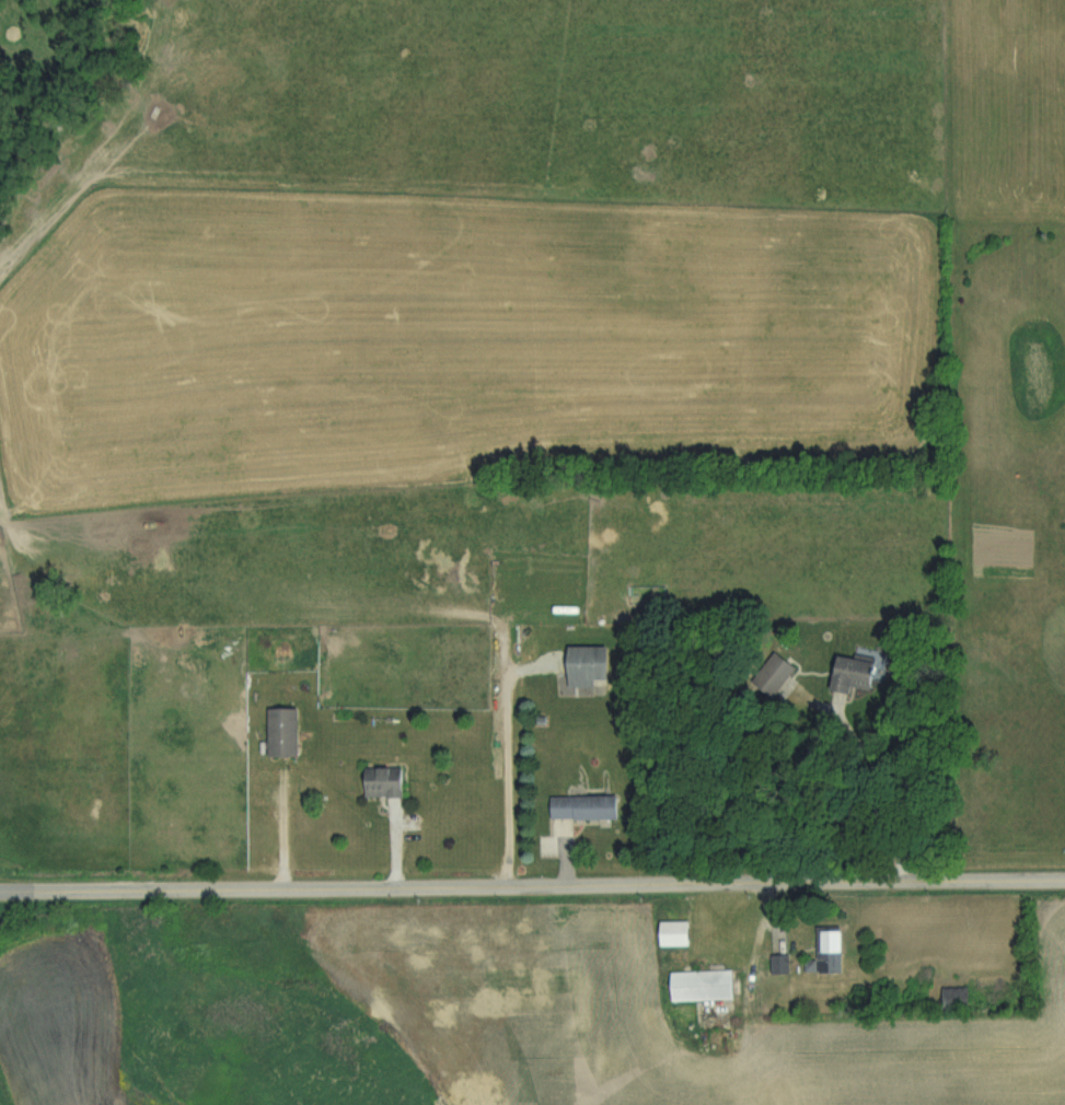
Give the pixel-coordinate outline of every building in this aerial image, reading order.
[(561,647),(561,687),(606,687),(606,647),(561,647)] [(794,668),(771,652),(749,683),(771,698),(794,668)] [(865,687),(867,660),(828,658),(827,692),(847,693),(847,686),(865,687)] [(304,708),(274,708),(274,757),(304,757),(304,708)] [(411,797),(411,768),(368,768),(368,797),(411,797)] [(612,820),(612,796),(546,796),(546,820),(612,820)] [(841,928),(813,928),(813,960),(802,959),(801,973),(840,973),(841,928)] [(728,1000),(728,972),(666,972),(666,1001),(728,1000)]
